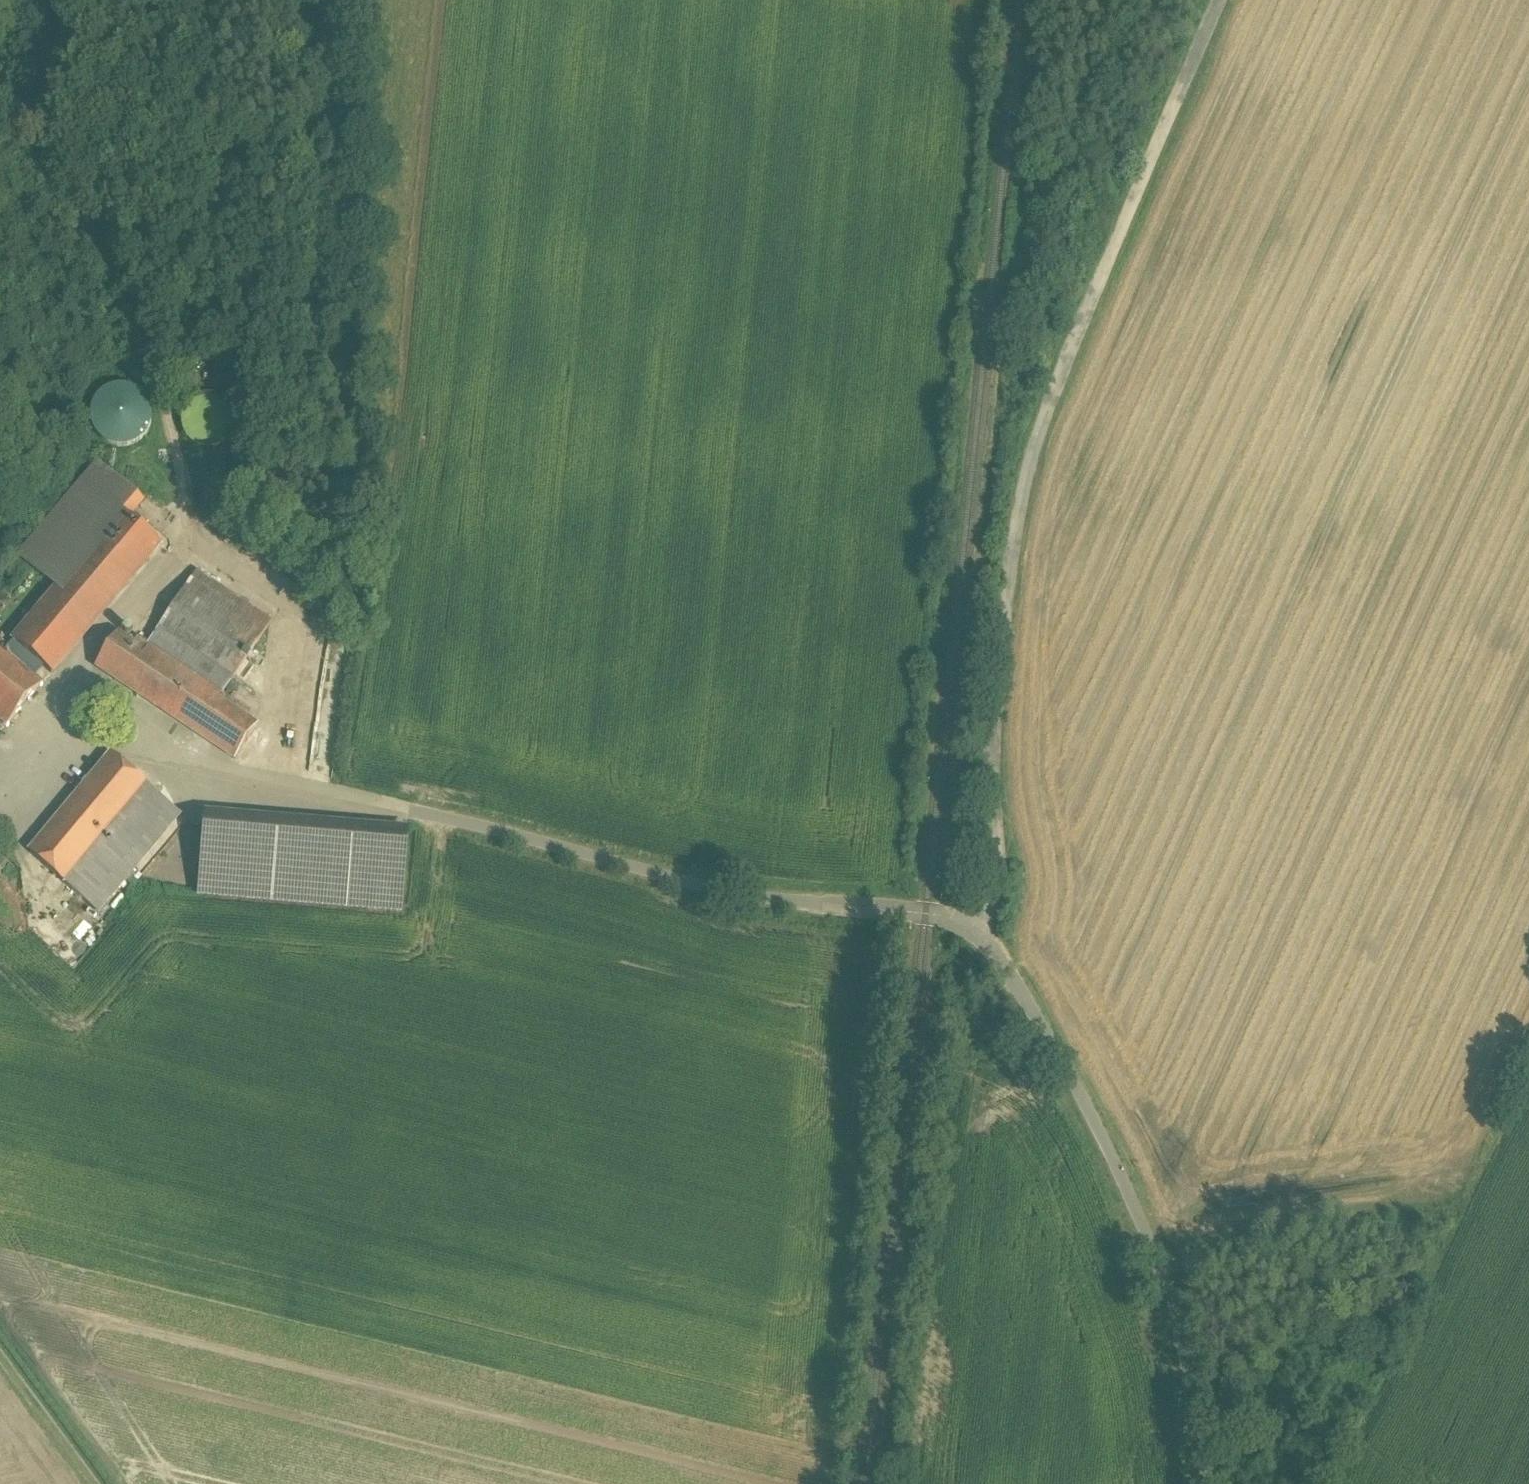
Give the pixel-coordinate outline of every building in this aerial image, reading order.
[(125,392),(110,395),(102,401),(96,411),(94,425),(97,435),(103,443),(113,450),(131,451),(145,442),(152,433),(154,419),(150,407),(141,397),(125,392)] [(95,445),(17,547),(52,573),(8,630),(56,667),(98,612),(161,528),(125,500),(140,479),(95,445)] [(272,604),(196,556),(147,632),(124,617),(95,662),(229,747),(257,704),(223,682),(272,604)] [(0,636),(0,716),(1,717),(41,673),(0,636)] [(191,818),(109,749),(26,847),(108,916),(191,818)] [(416,827),(211,817),(207,899),(412,909),(416,827)]
